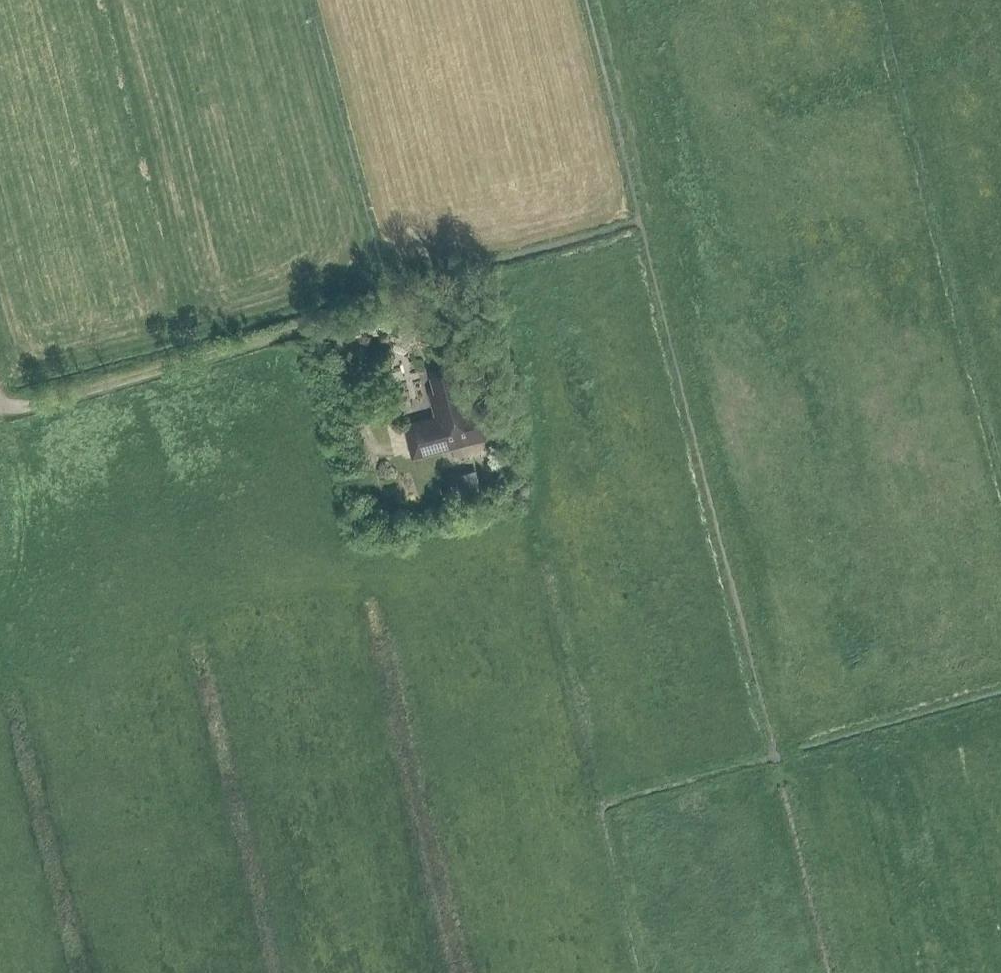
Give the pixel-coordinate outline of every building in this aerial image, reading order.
[(428,393),(434,416),(404,423),(413,458),(496,437),(487,400),(472,404),(466,382),(460,384),(457,369),(431,375),(435,391),(428,393)] [(475,468),(452,475),(458,494),(481,488),(475,468)]
